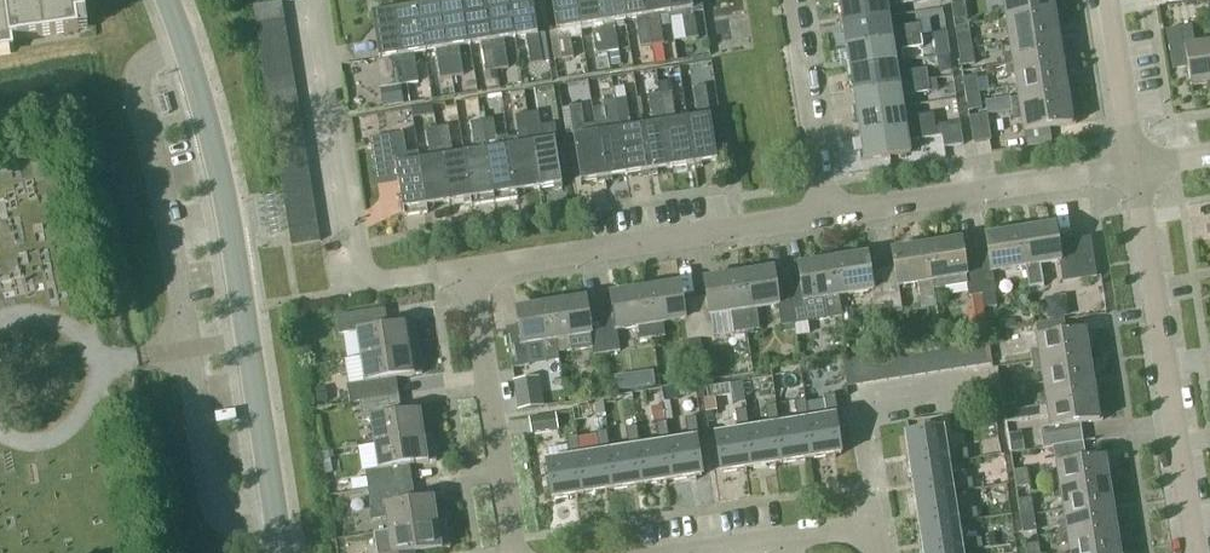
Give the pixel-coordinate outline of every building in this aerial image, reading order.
[(13,51),(11,42),(78,32),(75,17),(85,16),(83,0),(0,0),(0,53),(13,51)] [(439,3),(451,77),(462,75),(457,46),(469,44),(462,0),(455,0),(439,3)] [(485,0),(462,0),(469,44),(480,42),(485,71),(496,69),(485,0)] [(496,69),(507,68),(503,38),(514,37),(508,0),(485,0),(496,69)] [(514,37),(525,35),(529,64),(542,62),(532,0),(508,0),(514,37)] [(583,38),(581,26),(579,27),(575,0),(552,0),(556,31),(561,60),(573,58),(570,40),(583,38)] [(581,26),(590,25),(595,54),(606,52),(597,0),(575,0),(579,27),(581,26)] [(623,20),(620,0),(597,0),(606,52),(617,51),(613,21),(623,20)] [(651,45),(644,0),(620,0),(623,20),(635,18),(640,47),(651,45)] [(651,45),(662,44),(658,15),(669,13),(667,0),(644,0),(651,45)] [(669,13),(680,11),(684,40),(697,38),(693,13),(703,11),(701,0),(667,0),(669,13)] [(836,3),(839,25),(889,18),(887,7),(915,2),(915,0),(856,0),(836,3)] [(998,20),(1053,12),(1051,0),(992,0),(994,10),(997,10),(998,20)] [(255,22),(285,18),(283,1),(253,5),(255,22)] [(423,51),(434,49),(438,79),(451,77),(439,3),(426,5),(425,1),(415,2),(423,51)] [(423,51),(415,2),(410,3),(411,7),(394,10),(406,83),(417,82),(412,53),(423,51)] [(966,19),(964,2),(951,4),(954,21),(966,19)] [(370,9),(378,58),(390,56),(395,85),(406,83),(394,10),(384,11),(383,7),(370,9)] [(1008,29),(1010,42),(1061,33),(1060,26),(1055,27),(1053,12),(998,20),(1000,30),(1008,29)] [(285,18),(255,22),(258,36),(288,32),(285,18)] [(891,28),(889,18),(839,25),(843,48),(921,36),(919,24),(891,28)] [(1209,84),(1209,44),(1195,46),(1192,26),(1181,28),(1167,31),(1173,70),(1188,67),(1191,87),(1209,84)] [(561,60),(556,31),(549,32),(554,61),(561,60)] [(955,33),(958,50),(971,48),(969,31),(955,33)] [(288,32),(258,36),(260,51),(290,46),(288,32)] [(545,33),(537,34),(542,62),(550,61),(545,33)] [(1062,42),(1061,33),(1010,42),(1012,53),(1004,54),(1005,65),(1060,56),(1058,43),(1062,42)] [(921,36),(843,48),(846,70),(896,62),(894,51),(922,47),(921,36)] [(290,46),(260,51),(262,65),(292,61),(290,46)] [(974,64),(971,48),(958,50),(961,66),(974,64)] [(618,51),(610,52),(612,65),(620,64),(618,51)] [(1015,75),(1017,87),(1068,79),(1067,71),(1063,72),(1060,56),(1005,65),(1007,76),(1015,75)] [(292,61),(262,65),(264,79),(294,75),(292,61)] [(896,62),(846,70),(850,92),(928,80),(926,69),(898,74),(896,62)] [(294,75),(264,79),(267,93),(296,89),(294,75)] [(965,95),(979,92),(977,76),(963,78),(965,95)] [(1070,86),(1068,79),(1017,87),(1019,98),(1011,99),(1013,110),(1067,102),(1065,87),(1070,86)] [(672,80),(659,82),(661,93),(670,92),(674,91),(672,80)] [(928,80),(850,92),(853,115),(903,107),(901,96),(930,92),(928,80)] [(404,105),(402,85),(381,88),(384,108),(404,105)] [(686,118),(694,168),(717,164),(713,142),(723,141),(719,117),(709,118),(704,86),(692,88),(697,116),(686,118)] [(296,89),(267,93),(269,108),(299,104),(296,89)] [(661,93),(659,93),(671,171),(694,168),(686,118),(674,120),(670,92),(661,93)] [(982,108),(979,92),(965,95),(968,110),(982,108)] [(651,124),(640,126),(648,175),(671,171),(659,93),(647,95),(651,124)] [(626,178),(648,175),(640,126),(630,128),(625,98),(613,100),(626,178)] [(595,122),(596,125),(594,125),(596,133),(604,182),(626,178),(613,100),(602,102),(605,123),(597,124),(597,121),(595,122)] [(1070,117),(1067,102),(1013,110),(1014,121),(1022,119),(1024,132),(1076,124),(1074,116),(1070,117)] [(299,104),(269,108),(271,123),(301,119),(299,104)] [(604,182),(596,133),(594,125),(583,127),(580,105),(568,107),(581,185),(604,182)] [(853,115),(857,137),(935,125),(933,114),(904,118),(903,107),(853,115)] [(537,112),(526,114),(539,192),(562,188),(560,174),(555,144),(555,141),(557,141),(555,124),(539,126),(537,112)] [(518,195),(539,192),(526,114),(513,116),(517,138),(509,140),(509,137),(507,137),(508,146),(516,195),(518,195)] [(301,119),(271,123),(274,138),(303,133),(301,119)] [(481,120),(494,198),(494,202),(518,198),(518,195),(516,195),(508,146),(507,137),(495,139),(492,119),(481,120)] [(472,205),(494,202),(494,198),(481,120),(469,122),(474,151),(463,153),(471,202),(472,202),(472,205)] [(986,138),(984,121),(970,123),(972,140),(986,138)] [(935,125),(857,137),(860,160),(909,152),(907,142),(937,137),(942,136),(944,148),(963,145),(959,122),(935,126),(935,125)] [(447,126),(436,128),(449,205),(471,202),(463,153),(451,154),(447,126)] [(420,159),(418,159),(427,209),(449,205),(436,128),(424,129),(429,157),(420,159)] [(427,209),(418,159),(420,159),(419,152),(405,154),(402,132),(369,137),(374,170),(395,166),(402,212),(403,212),(404,216),(428,213),(427,209)] [(303,133),(274,138),(276,151),(305,147),(303,133)] [(558,143),(555,144),(560,174),(566,173),(567,173),(566,170),(562,143),(558,143)] [(305,147),(276,151),(278,165),(308,161),(305,147)] [(308,161),(278,165),(280,180),(310,175),(308,161)] [(310,175),(280,180),(283,194),(312,190),(310,175)] [(312,190),(283,194),(285,211),(315,206),(312,190)] [(315,206),(285,211),(288,228),(317,224),(315,206)] [(320,241),(317,224),(288,228),(290,245),(320,241)] [(1026,266),(1025,266),(1028,287),(1043,285),(1040,264),(1060,261),(1063,282),(1096,277),(1090,238),(1058,242),(1055,225),(1020,231),(1026,266)] [(993,271),(1025,266),(1026,266),(1020,231),(986,236),(989,253),(976,255),(982,295),(996,293),(993,271)] [(962,240),(927,245),(933,288),(966,283),(969,297),(982,295),(976,255),(964,257),(964,255),(962,240)] [(935,298),(933,288),(927,245),(892,251),(895,269),(882,271),(888,309),(901,307),(898,286),(919,283),(921,300),(935,298)] [(867,255),(833,260),(838,295),(871,290),(875,311),(888,309),(882,271),(870,272),(867,255)] [(836,296),(838,295),(833,260),(798,265),(801,283),(788,285),(794,324),(839,317),(836,296)] [(781,326),(794,324),(788,285),(777,287),(774,269),(739,275),(748,331),(759,330),(756,308),(777,305),(781,326)] [(748,331),(739,275),(704,280),(707,297),(695,299),(701,338),(714,336),(711,315),(730,312),(733,333),(748,331)] [(700,338),(701,338),(695,299),(683,301),(681,284),(645,289),(653,338),(665,336),(663,323),(684,319),(689,352),(702,350),(700,338)] [(613,312),(600,314),(606,353),(620,351),(617,330),(637,327),(639,340),(653,338),(645,289),(610,295),(613,312)] [(987,328),(982,295),(969,297),(971,310),(966,310),(970,331),(987,328)] [(587,298),(551,303),(558,351),(593,346),(594,355),(606,353),(600,314),(589,315),(587,298)] [(542,353),(558,351),(551,303),(516,308),(519,326),(506,328),(512,368),(526,366),(523,344),(541,341),(542,353)] [(357,332),(361,358),(418,349),(414,322),(379,328),(376,310),(347,315),(337,317),(339,335),(350,333),(357,332)] [(1037,325),(1039,337),(1068,333),(1066,320),(1037,325)] [(1068,333),(1039,337),(1036,338),(1038,350),(1031,351),(1033,361),(1089,353),(1086,337),(1090,337),(1089,330),(1068,333)] [(989,338),(976,340),(980,367),(993,364),(989,338)] [(962,342),(966,369),(980,367),(976,340),(962,342)] [(949,344),(953,371),(966,369),(962,342),(949,344)] [(936,347),(940,373),(953,371),(949,344),(936,347)] [(923,349),(927,375),(940,373),(936,347),(923,349)] [(422,375),(418,349),(361,358),(365,384),(347,386),(350,404),(360,403),(390,398),(387,380),(422,375)] [(909,351),(914,377),(927,375),(923,349),(909,351)] [(896,353),(900,379),(914,377),(909,351),(896,353)] [(883,355),(887,381),(900,379),(896,353),(883,355)] [(1091,368),(1089,353),(1033,361),(1034,372),(1042,371),(1044,384),(1096,375),(1095,367),(1091,368)] [(870,357),(874,383),(887,381),(883,355),(870,357)] [(857,359),(861,385),(874,383),(870,357),(857,359)] [(998,374),(1001,390),(1014,388),(1011,372),(998,374)] [(629,375),(615,377),(617,391),(631,389),(629,375)] [(1038,396),(1040,407),(1096,398),(1093,383),(1097,382),(1096,375),(1044,384),(1046,395),(1038,396)] [(542,407),(538,377),(514,381),(518,410),(542,407)] [(677,386),(664,389),(667,402),(679,399),(677,386)] [(325,388),(316,390),(318,404),(328,402),(325,388)] [(1014,388),(1001,390),(1003,406),(1016,404),(1014,388)] [(809,421),(806,421),(812,459),(842,454),(836,418),(839,418),(836,397),(824,398),(827,418),(809,421)] [(370,419),(374,445),(424,437),(424,436),(420,411),(392,415),(390,398),(360,403),(363,421),(370,419)] [(706,412),(717,411),(715,398),(704,399),(706,412)] [(1098,412),(1096,398),(1040,407),(1004,412),(1005,423),(1050,417),(1051,428),(1040,429),(1043,449),(1054,448),(1054,447),(1082,443),(1080,425),(1103,421),(1102,412),(1098,412)] [(780,425),(776,426),(782,464),(812,459),(806,421),(809,421),(806,401),(795,403),(799,422),(780,425)] [(654,422),(665,420),(663,406),(652,407),(654,422)] [(750,430),(746,431),(752,469),(782,464),(776,426),(780,425),(777,406),(766,407),(765,407),(768,427),(750,430)] [(739,432),(716,436),(722,473),(752,469),(746,431),(750,430),(747,410),(736,412),(739,432)] [(558,429),(556,415),(529,419),(532,433),(558,429)] [(688,440),(670,443),(667,443),(672,481),(702,476),(697,440),(700,439),(696,418),(685,420),(688,440)] [(636,448),(642,486),(672,481),(667,443),(670,443),(667,423),(656,425),(659,444),(641,447),(636,448)] [(606,452),(612,490),(642,486),(636,448),(641,447),(638,428),(626,429),(628,449),(610,452),(606,452)] [(905,435),(910,464),(947,458),(948,464),(968,461),(966,450),(947,453),(943,429),(905,435)] [(576,457),(582,495),(612,490),(606,452),(610,452),(607,432),(596,434),(599,454),(580,456),(576,457)] [(1022,432),(1009,434),(1012,452),(1024,450),(1022,432)] [(370,471),(373,490),(403,485),(400,467),(435,461),(431,435),(424,436),(424,437),(374,445),(378,470),(370,471)] [(576,457),(580,456),(578,437),(566,439),(569,458),(546,461),(552,500),(582,495),(576,457)] [(1050,479),(1052,489),(1107,481),(1105,466),(1109,465),(1108,457),(1085,460),(1082,443),(1054,447),(1054,448),(1056,464),(1058,477),(1050,479)] [(947,458),(910,464),(915,494),(952,488),(953,493),(973,490),(971,479),(951,482),(948,464),(947,458)] [(1029,486),(1026,469),(1013,471),(1016,488),(1029,486)] [(1107,481),(1052,489),(1054,500),(1061,499),(1063,511),(1115,503),(1114,496),(1110,496),(1107,481)] [(403,485),(373,490),(368,490),(371,507),(370,507),(372,521),(385,519),(387,532),(438,524),(434,499),(405,503),(403,485)] [(952,488),(915,494),(919,524),(956,518),(957,523),(978,520),(976,509),(956,512),(953,493),(952,488)] [(1020,517),(1034,515),(1031,498),(1018,500),(1020,517)] [(1116,510),(1115,503),(1063,511),(1065,522),(1057,523),(1058,534),(1114,526),(1111,511),(1116,510)] [(1036,531),(1034,515),(1020,517),(1023,533),(1036,531)] [(919,524),(924,552),(927,552),(961,548),(962,552),(982,549),(980,539),(960,542),(957,523),(956,518),(919,524)] [(442,550),(438,524),(387,532),(375,534),(378,552),(422,552),(442,550)] [(1114,526),(1058,534),(1060,545),(1068,544),(1069,552),(1091,552),(1122,548),(1121,540),(1116,541),(1114,526)] [(1025,552),(1039,552),(1038,544),(1024,546),(1025,552)]
